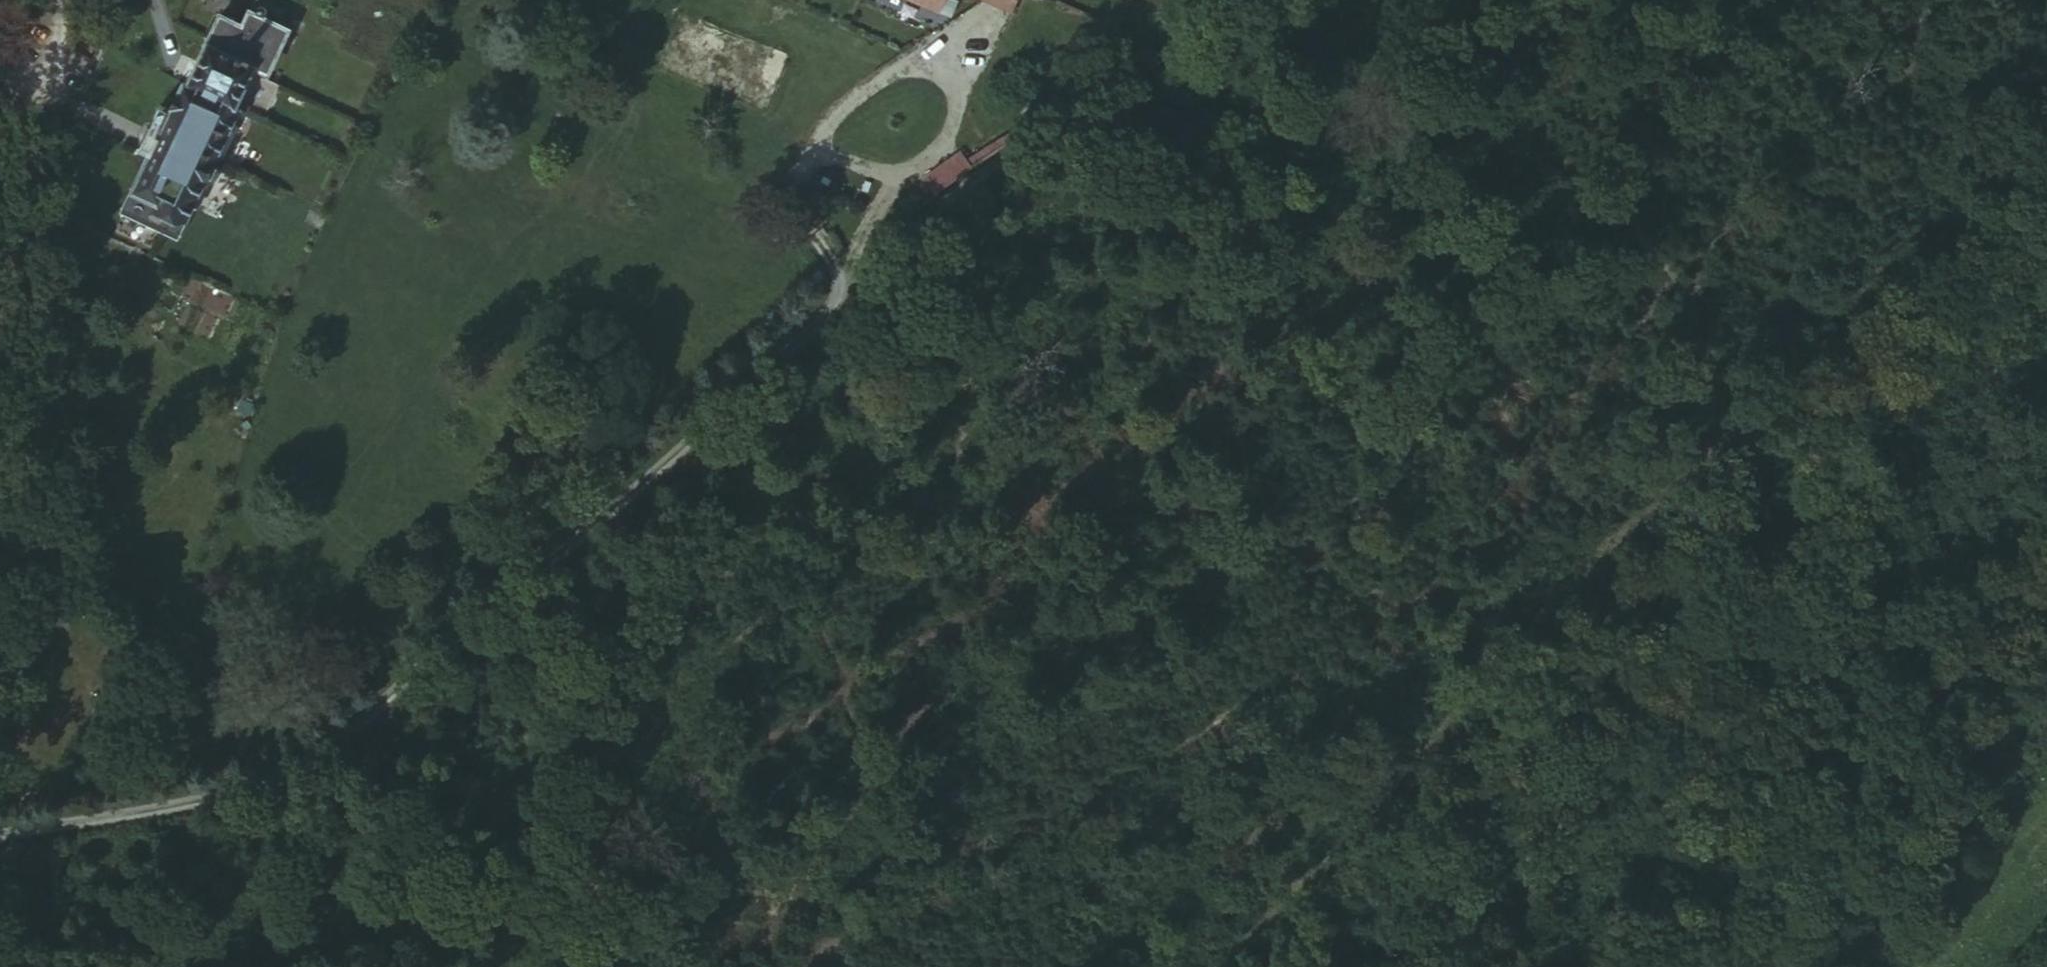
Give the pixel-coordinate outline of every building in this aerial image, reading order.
[(217,19),(185,0),(177,0),(168,18),(207,41),(217,19)] [(925,10),(915,3),(908,0),(883,0),(911,13),(921,18),(925,10)] [(931,0),(916,0),(915,3),(925,10),(931,0)] [(709,35),(676,21),(661,53),(694,67),(709,35)] [(241,84),(188,59),(168,98),(159,93),(100,219),(160,249),(241,84)] [(922,175),(934,194),(973,169),(961,150),(922,175)]
